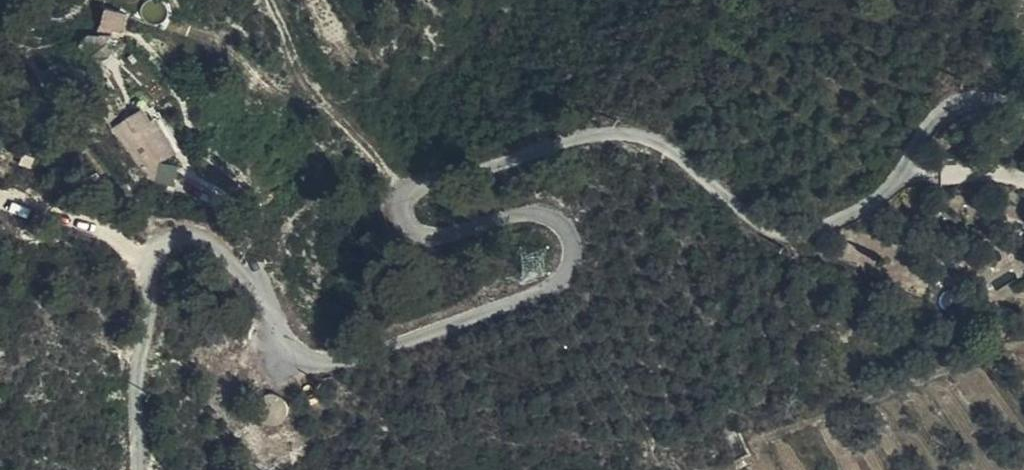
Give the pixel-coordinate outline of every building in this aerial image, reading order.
[(122,14),(101,9),(98,23),(118,28),(122,14)] [(76,43),(87,55),(109,35),(93,35),(90,31),(76,43)] [(109,35),(87,55),(96,67),(122,45),(113,33),(109,35)] [(123,116),(124,117),(134,132),(138,130),(155,159),(171,151),(154,121),(151,117),(146,119),(138,107),(128,113),(123,116)] [(134,132),(124,117),(108,128),(125,149),(146,176),(153,185),(155,170),(156,161),(155,159),(138,130),(134,132)] [(273,391),(269,392),(267,392),(263,394),(260,396),(258,398),(257,401),(255,403),(255,408),(255,411),(256,415),(258,417),(260,421),(263,423),(267,425),(269,425),(273,425),(277,424),(282,421),(284,419),(286,416),(288,412),(288,410),(288,407),(288,403),(286,400),(284,397),(281,394),(278,393),(277,392),(273,391)]
